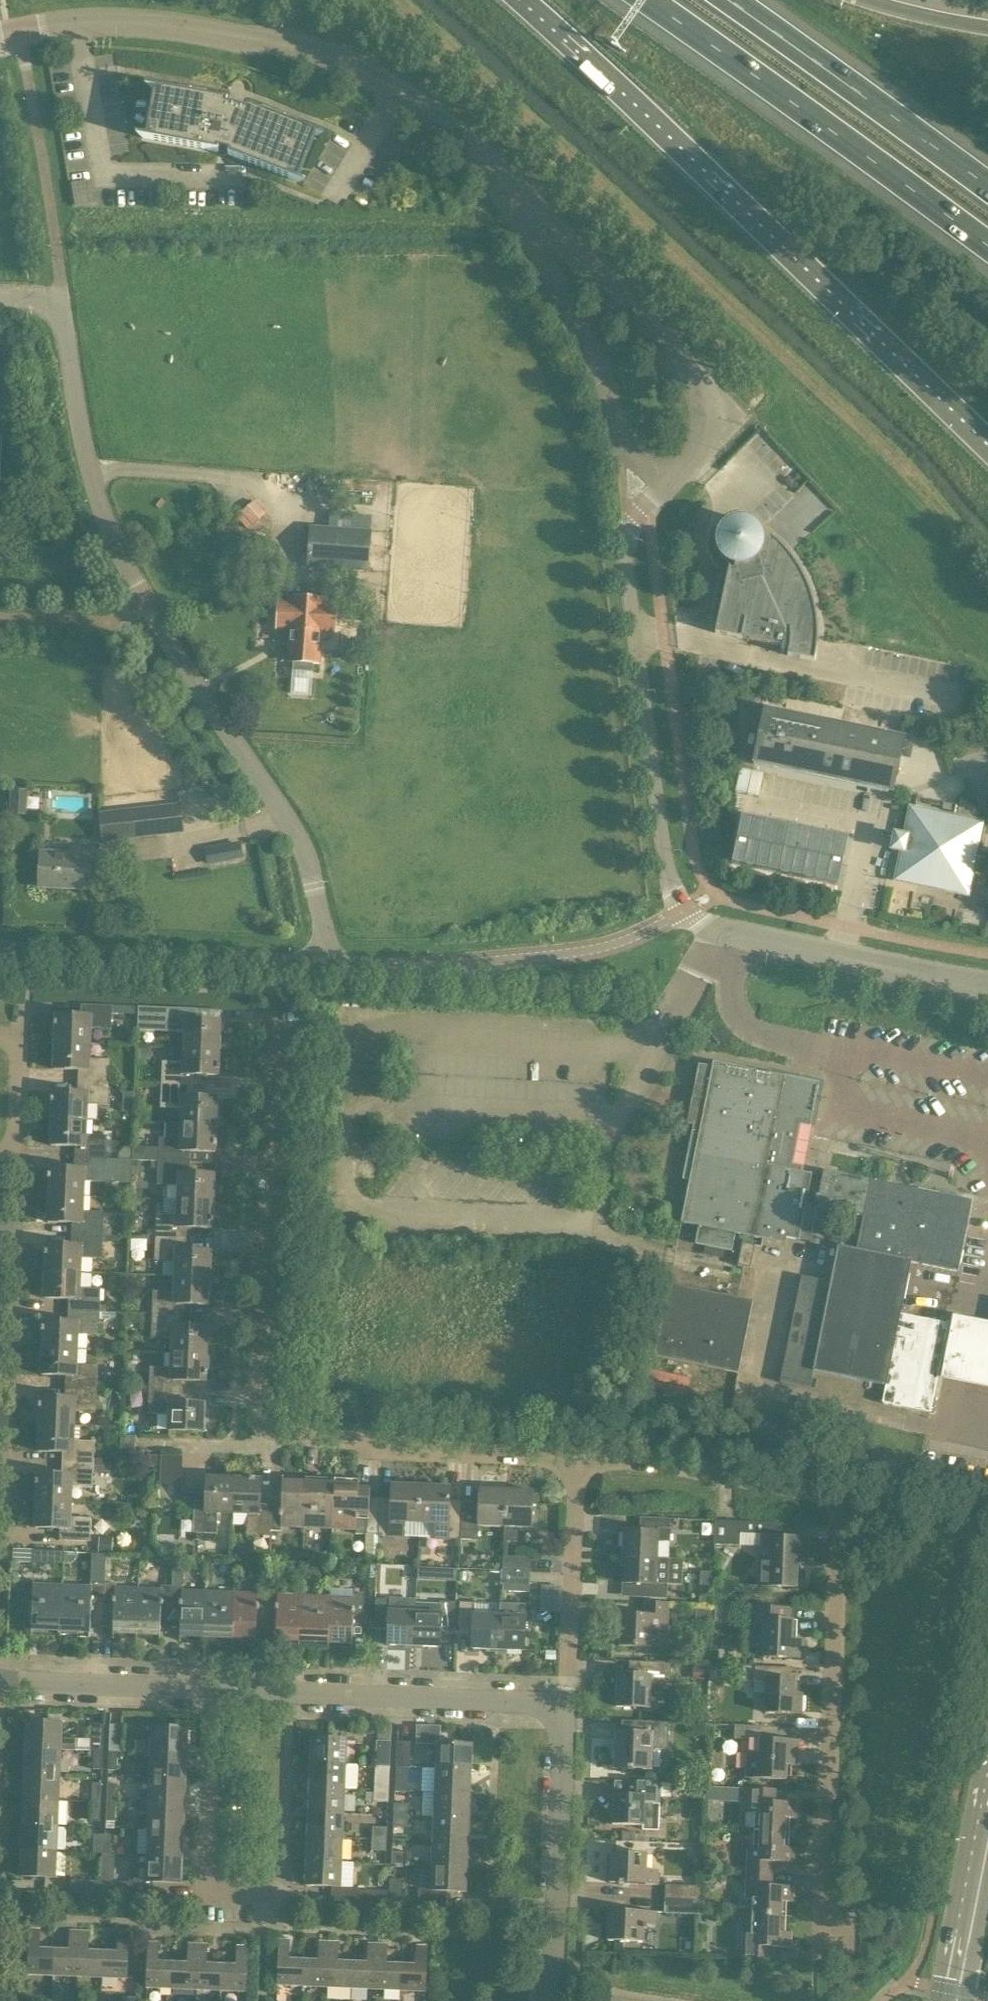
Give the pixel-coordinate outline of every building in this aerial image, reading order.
[(143,135),(142,138),(217,151),(217,149),(227,151),(226,154),(298,182),(299,179),(296,178),(314,134),(315,135),(316,132),(246,104),(244,109),(225,103),(226,99),(152,86),(151,88),(153,89),(144,135),(143,135)] [(252,523),(263,514),(252,501),(241,510),(252,523)] [(306,568),(368,572),(371,531),(370,531),(371,516),(343,515),(342,529),(309,526),(306,568)] [(714,632),(788,647),(787,654),(814,660),(815,657),(815,652),(816,646),(817,641),(817,638),(817,636),(817,631),(817,625),(816,620),(816,615),(815,609),(814,604),(812,599),(811,594),(809,589),(807,584),(806,580),(804,576),(801,571),(798,567),(796,563),(794,560),(790,554),(784,548),(781,545),(778,542),(775,539),(770,535),(769,536),(770,536),(768,539),(760,534),(760,532),(759,530),(758,529),(757,527),(756,525),(754,524),(752,522),(750,521),(747,520),(745,519),(742,519),(739,519),(737,519),(735,519),(731,520),(729,521),(727,522),(725,525),(723,526),(722,528),(720,530),(719,533),(719,535),(718,538),(718,540),(718,543),(719,545),(719,548),(720,550),(722,553),(724,555),(725,556),(727,558),(729,559),(731,560),(734,561),(733,568),(729,567),(729,566),(728,565),(714,632)] [(293,662),(292,671),(312,673),(313,663),(319,663),(321,631),(333,632),(335,605),(326,604),(326,599),(288,597),(288,602),(278,602),(277,623),(282,623),(281,629),(283,629),(281,661),(293,662)] [(760,707),(763,693),(739,688),(736,702),(760,707)] [(893,792),(904,736),(764,707),(752,763),(893,792)] [(27,816),(28,789),(10,789),(9,815),(27,816)] [(102,843),(184,834),(180,804),(99,813),(102,843)] [(912,883),(967,894),(982,823),(911,808),(905,837),(895,835),(892,849),(902,851),(897,875),(913,878),(912,883)] [(846,843),(740,821),(731,868),(836,890),(846,843)] [(238,845),(205,851),(208,867),(241,860),(238,845)] [(102,850),(83,849),(68,849),(68,854),(40,852),(38,886),(91,888),(91,866),(101,867),(102,850)] [(85,1016),(57,1014),(56,1041),(90,1043),(90,1028),(112,1029),(112,1013),(138,1014),(139,1014),(139,1006),(85,1004),(85,1016)] [(193,1008),(165,1007),(139,1006),(139,1014),(138,1014),(137,1030),(164,1031),(185,1032),(184,1047),(219,1048),(220,1021),(193,1020),(193,1008)] [(90,1043),(56,1041),(55,1069),(82,1070),(82,1081),(109,1082),(110,1059),(89,1059),(90,1043)] [(219,1048),(184,1047),(184,1063),(162,1062),(161,1084),(190,1085),(190,1074),(218,1076),(219,1048)] [(805,1203),(811,1175),(801,1172),(818,1083),(785,1077),(731,1066),(730,1071),(699,1065),(693,1096),(705,1099),(698,1134),(680,1223),(698,1226),(694,1244),(731,1251),(735,1234),(785,1244),(786,1238),(797,1241),(798,1239),(810,1241),(809,1243),(822,1246),(826,1228),(812,1225),(816,1207),(862,1216),(868,1186),(821,1177),(815,1205),(805,1203)] [(52,1118),(87,1120),(87,1105),(108,1106),(109,1082),(82,1081),(82,1092),(53,1091),(52,1118)] [(181,1124),(216,1125),(217,1097),(189,1096),(190,1085),(161,1084),(160,1108),(182,1109),(181,1123),(181,1124)] [(87,1120),(52,1118),(51,1145),(79,1147),(79,1157),(132,1160),(132,1155),(106,1154),(106,1135),(86,1135),(87,1120)] [(132,1145),(132,1155),(132,1160),(151,1160),(187,1162),(187,1151),(215,1152),(216,1125),(181,1124),(181,1123),(165,1122),(165,1138),(159,1138),(159,1146),(132,1145)] [(49,1194),(83,1196),(84,1182),(131,1183),(132,1160),(79,1157),(78,1168),(51,1167),(49,1194)] [(178,1200),(213,1201),(214,1174),(186,1173),(187,1162),(151,1160),(151,1169),(158,1169),(157,1184),(178,1186),(178,1200)] [(812,1372),(885,1386),(899,1314),(909,1262),(956,1272),(971,1201),(917,1190),(916,1196),(868,1186),(862,1216),(855,1250),(836,1246),(829,1281),(800,1276),(789,1328),(778,1383),(809,1389),(812,1372)] [(83,1196),(49,1194),(48,1221),(76,1223),(76,1234),(103,1235),(103,1212),(83,1211),(83,1196)] [(213,1201),(178,1200),(177,1215),(156,1215),(155,1231),(146,1230),(146,1236),(183,1238),(184,1227),(212,1228),(213,1201)] [(46,1271),(80,1273),(81,1258),(102,1259),(103,1235),(76,1234),(75,1245),(47,1243),(46,1271)] [(175,1276),(210,1278),(211,1250),(183,1249),(183,1238),(146,1236),(146,1245),(155,1245),(154,1261),(175,1262),(175,1276)] [(750,1268),(755,1246),(742,1243),(737,1266),(750,1268)] [(80,1273),(46,1271),(45,1298),(73,1299),(72,1310),(100,1311),(101,1288),(79,1288),(80,1273)] [(210,1278),(175,1276),(174,1292),(153,1291),(152,1313),(180,1314),(180,1303),(209,1304),(210,1278)] [(737,1374),(751,1301),(668,1284),(653,1356),(737,1374)] [(43,1347),(77,1349),(78,1334),(99,1335),(100,1311),(72,1310),(72,1321),(44,1320),(43,1347)] [(172,1352),(206,1354),(207,1327),(180,1325),(180,1314),(152,1313),(151,1338),(172,1338),(172,1352)] [(881,1404),(928,1413),(946,1324),(899,1314),(885,1386),(881,1404)] [(940,1380),(979,1387),(987,1388),(987,1324),(951,1318),(940,1380)] [(77,1349),(43,1347),(42,1375),(69,1377),(68,1387),(97,1388),(97,1365),(76,1364),(77,1349)] [(204,1382),(205,1376),(206,1376),(207,1371),(205,1371),(206,1354),(172,1352),(171,1369),(150,1367),(149,1390),(176,1392),(176,1381),(204,1382)] [(38,1425),(73,1426),(74,1410),(96,1411),(97,1388),(68,1387),(68,1399),(39,1398),(38,1425)] [(203,1404),(175,1403),(176,1392),(149,1390),(148,1414),(167,1415),(167,1431),(202,1432),(203,1404)] [(73,1426),(38,1425),(37,1451),(66,1453),(65,1464),(103,1465),(103,1459),(93,1459),(94,1441),(72,1440),(73,1426)] [(133,1462),(134,1450),(134,1437),(120,1436),(119,1462),(133,1462)] [(161,1466),(161,1475),(181,1476),(182,1455),(162,1454),(161,1466)] [(34,1485),(36,1485),(35,1501),(70,1503),(71,1486),(92,1487),(93,1472),(109,1473),(110,1466),(103,1465),(65,1464),(65,1475),(36,1474),(36,1480),(34,1480),(34,1485)] [(303,1527),(306,1477),(282,1476),(280,1511),(270,1511),(269,1531),(270,1531),(281,1531),(282,1526),(303,1527)] [(306,1477),(303,1527),(332,1528),(334,1478),(306,1477)] [(232,1513),(233,1479),(206,1478),(204,1506),(194,1506),(193,1533),(217,1534),(217,1513),(232,1513)] [(334,1478),(332,1528),(355,1529),(355,1534),(365,1534),(365,1557),(377,1557),(377,1544),(379,1498),(369,1498),(370,1486),(358,1485),(358,1479),(334,1478)] [(233,1479),(232,1513),(247,1514),(247,1536),(270,1536),(270,1531),(269,1531),(270,1511),(270,1509),(259,1508),(260,1480),(233,1479)] [(418,1522),(419,1486),(391,1485),(391,1498),(379,1498),(377,1544),(381,1544),(381,1536),(388,1536),(388,1538),(404,1539),(405,1522),(418,1522)] [(419,1486),(418,1522),(434,1523),(433,1539),(459,1540),(460,1500),(449,1500),(449,1487),(419,1486)] [(503,1527),(505,1489),(478,1488),(478,1501),(460,1500),(459,1540),(478,1540),(478,1526),(503,1527)] [(505,1489),(503,1527),(504,1527),(503,1541),(516,1541),(517,1527),(531,1528),(533,1491),(505,1489)] [(70,1503),(35,1501),(34,1528),(62,1529),(62,1541),(90,1542),(91,1517),(69,1517),(70,1503)] [(639,1518),(638,1532),(623,1531),(622,1556),(668,1558),(655,1557),(656,1541),(670,1542),(670,1519),(639,1518)] [(739,1546),(739,1534),(769,1535),(768,1561),(758,1561),(756,1585),(795,1587),(796,1564),(805,1564),(806,1538),(776,1537),(777,1523),(713,1521),(712,1545),(739,1546)] [(100,1537),(100,1552),(111,1552),(111,1538),(100,1537)] [(63,1564),(63,1552),(33,1551),(33,1562),(63,1564)] [(105,1582),(105,1552),(93,1552),(92,1581),(105,1582)] [(471,1558),(468,1555),(461,1555),(460,1565),(471,1566),(471,1558)] [(502,1569),(529,1570),(530,1557),(502,1556),(502,1569)] [(667,1599),(668,1558),(622,1556),(621,1583),(636,1583),(636,1597),(667,1599)] [(202,1642),(204,1591),(182,1590),(183,1569),(171,1569),(171,1586),(169,1630),(179,1630),(178,1641),(202,1642)] [(443,1569),(442,1581),(455,1581),(456,1569),(443,1569)] [(529,1570),(502,1569),(499,1569),(499,1584),(528,1586),(529,1570)] [(76,1637),(89,1638),(90,1602),(103,1602),(104,1583),(91,1583),(90,1587),(61,1586),(60,1632),(77,1633),(76,1637)] [(135,1639),(137,1589),(115,1588),(115,1584),(104,1583),(103,1602),(102,1627),(112,1627),(111,1638),(135,1639)] [(60,1632),(61,1586),(32,1585),(30,1635),(42,1636),(42,1631),(60,1632)] [(137,1589),(135,1639),(159,1640),(159,1630),(169,1630),(171,1586),(161,1586),(161,1590),(137,1589)] [(561,1615),(562,1588),(541,1587),(541,1613),(561,1615)] [(233,1592),(231,1643),(255,1644),(255,1633),(265,1633),(267,1589),(256,1589),(256,1593),(233,1592)] [(298,1646),(300,1595),(278,1594),(278,1590),(267,1589),(265,1633),(275,1634),(274,1645),(298,1646)] [(204,1591),(202,1642),(231,1643),(233,1592),(204,1591)] [(329,1596),(327,1647),(351,1648),(352,1613),(362,1613),(363,1594),(353,1593),(352,1597),(329,1596)] [(300,1595),(298,1646),(327,1647),(329,1596),(300,1595)] [(698,1604),(710,1605),(711,1597),(699,1596),(698,1604)] [(387,1645),(412,1646),(414,1611),(415,1611),(415,1603),(415,1598),(390,1597),(389,1599),(375,1598),(373,1629),(387,1629),(387,1645)] [(414,1611),(412,1646),(439,1647),(440,1631),(454,1632),(455,1602),(440,1601),(440,1604),(415,1603),(415,1611),(414,1611)] [(642,1615),(620,1614),(618,1646),(650,1647),(651,1631),(668,1631),(669,1602),(642,1601),(642,1615)] [(497,1650),(498,1615),(474,1614),(474,1602),(459,1602),(458,1632),(472,1633),(471,1649),(497,1650)] [(500,1615),(498,1615),(497,1650),(523,1651),(524,1616),(525,1616),(525,1604),(512,1604),(500,1603),(500,1615)] [(714,1606),(714,1622),(727,1623),(727,1607),(714,1606)] [(791,1620),(790,1620),(790,1608),(751,1606),(751,1624),(763,1625),(762,1657),(802,1659),(802,1640),(790,1640),(791,1620)] [(710,1610),(695,1609),(695,1624),(710,1625),(710,1610)] [(640,1676),(617,1675),(616,1706),(647,1707),(648,1686),(670,1686),(670,1663),(641,1662),(640,1676)] [(754,1681),(755,1667),(739,1666),(738,1681),(754,1681)] [(704,1680),(705,1667),(695,1667),(695,1680),(704,1680)] [(792,1694),(793,1681),(793,1668),(755,1667),(754,1681),(764,1682),(763,1713),(800,1714),(800,1694),(792,1694)] [(632,1734),(615,1733),(613,1768),(650,1769),(651,1749),(668,1750),(668,1722),(632,1721),(632,1734)] [(26,1722),(25,1748),(60,1750),(75,1750),(75,1738),(60,1738),(61,1724),(26,1722)] [(355,1730),(368,1731),(369,1723),(355,1722),(355,1730)] [(389,1766),(391,1723),(378,1723),(377,1741),(376,1741),(375,1765),(389,1766)] [(90,1751),(102,1751),(104,1725),(92,1725),(90,1751)] [(108,1752),(117,1752),(121,1752),(122,1726),(109,1725),(108,1752)] [(798,1740),(760,1739),(761,1727),(730,1725),(729,1737),(750,1738),(750,1753),(745,1752),(744,1778),(785,1779),(786,1765),(797,1766),(798,1740)] [(151,1753),(185,1755),(186,1729),(152,1727),(152,1742),(135,1741),(135,1752),(151,1753)] [(311,1763),(345,1764),(346,1740),(312,1738),(311,1763)] [(395,1766),(410,1767),(411,1742),(396,1742),(395,1766)] [(436,1768),(470,1769),(471,1745),(437,1743),(436,1768)] [(24,1774),(59,1775),(60,1750),(25,1748),(24,1774)] [(102,1751),(93,1751),(92,1769),(102,1770),(102,1751)] [(117,1752),(108,1752),(108,1770),(117,1770),(117,1752)] [(185,1755),(151,1753),(150,1779),(184,1781),(185,1755)] [(345,1764),(311,1763),(310,1787),(344,1788),(344,1789),(356,1789),(357,1765),(345,1765),(345,1764)] [(374,1789),(388,1790),(389,1766),(375,1765),(374,1789)] [(470,1769),(436,1768),(434,1792),(469,1794),(470,1769)] [(59,1775),(24,1774),(23,1799),(58,1801),(59,1775)] [(184,1781),(150,1779),(150,1793),(141,1793),(140,1804),(183,1806),(184,1781)] [(612,1793),(611,1824),(642,1825),(642,1830),(659,1830),(661,1782),(636,1781),(635,1794),(612,1793)] [(101,1783),(92,1783),(91,1802),(100,1803),(101,1783)] [(116,1784),(107,1784),(106,1803),(116,1803),(116,1784)] [(309,1811),(343,1813),(344,1789),(344,1788),(310,1787),(309,1811)] [(755,1830),(785,1832),(785,1817),(795,1818),(796,1803),(776,1802),(777,1789),(749,1788),(748,1812),(756,1813),(755,1830)] [(373,1801),(388,1802),(388,1790),(374,1789),(373,1801)] [(469,1794),(434,1792),(433,1817),(468,1818),(469,1794)] [(58,1801),(23,1799),(22,1825),(57,1826),(58,1801)] [(100,1821),(100,1810),(100,1803),(91,1802),(91,1821),(100,1821)] [(105,1828),(114,1829),(116,1803),(106,1803),(105,1828)] [(408,1804),(394,1803),(393,1815),(408,1815),(408,1804)] [(183,1806),(140,1804),(140,1814),(149,1814),(148,1830),(182,1832),(183,1806)] [(343,1813),(309,1811),(308,1835),(342,1837),(343,1813)] [(393,1827),(407,1828),(408,1815),(393,1815),(393,1827)] [(468,1818),(433,1817),(432,1841),(467,1842),(468,1818)] [(57,1826),(22,1825),(21,1850),(56,1852),(57,1826)] [(387,1828),(372,1827),(371,1838),(386,1839),(387,1828)] [(182,1832),(148,1830),(147,1856),(181,1857),(182,1832)] [(785,1832),(755,1830),(754,1849),(747,1848),(746,1868),(737,1868),(736,1872),(745,1872),(771,1873),(771,1861),(793,1862),(794,1847),(784,1846),(785,1832)] [(621,1841),(649,1842),(649,1834),(635,1834),(635,1831),(622,1831),(621,1841)] [(85,1848),(85,1853),(101,1854),(102,1835),(93,1835),(93,1848),(85,1848)] [(111,1835),(105,1835),(102,1835),(101,1854),(110,1854),(111,1835)] [(342,1837),(308,1835),(307,1860),(341,1862),(342,1837)] [(371,1851),(386,1851),(386,1839),(371,1838),(371,1851)] [(467,1842),(432,1841),(431,1865),(466,1867),(467,1842)] [(56,1852),(21,1850),(20,1877),(54,1878),(56,1852)] [(406,1852),(392,1852),(391,1864),(406,1864),(406,1852)] [(658,1870),(646,1870),(646,1853),(610,1852),(608,1883),(657,1885),(658,1870)] [(146,1882),(180,1883),(181,1857),(147,1856),(134,1855),(134,1867),(147,1867),(146,1882)] [(341,1862),(307,1860),(306,1885),(340,1887),(341,1862)] [(466,1867),(431,1865),(430,1890),(419,1889),(418,1907),(446,1909),(446,1891),(465,1892),(466,1867)] [(752,1900),(751,1915),(765,1915),(765,1913),(783,1914),(784,1901),(792,1902),(792,1886),(770,1885),(771,1873),(745,1872),(745,1900),(752,1900)] [(70,1893),(93,1894),(99,1894),(100,1881),(72,1880),(71,1877),(70,1877),(70,1893)] [(130,1895),(131,1880),(129,1880),(129,1882),(100,1881),(99,1894),(130,1895)] [(700,1886),(665,1885),(664,1898),(699,1900),(700,1886)] [(357,1905),(386,1906),(387,1891),(358,1890),(357,1905)] [(388,1905),(401,1905),(401,1893),(388,1892),(388,1905)] [(664,1913),(699,1914),(699,1900),(664,1898),(664,1913)] [(643,1924),(655,1925),(656,1912),(607,1910),(606,1940),(643,1941),(643,1924)] [(772,1959),(773,1947),(790,1948),(790,1932),(782,1932),(783,1914),(765,1913),(765,1915),(751,1915),(750,1933),(742,1933),(741,1958),(772,1959)] [(29,1929),(29,1949),(27,1975),(53,1976),(54,1950),(38,1949),(39,1930),(29,1929)] [(77,1977),(79,1932),(70,1931),(69,1950),(54,1950),(53,1976),(77,1977)] [(101,1978),(103,1952),(88,1951),(88,1932),(79,1932),(77,1977),(101,1978)] [(118,1933),(118,1952),(103,1952),(101,1978),(127,1979),(129,1933),(118,1933)] [(279,1939),(278,1958),(277,1984),(302,1986),(303,1960),(288,1959),(289,1940),(279,1939)] [(303,1960),(302,1986),(326,1987),(328,1941),(319,1941),(318,1960),(303,1960)] [(328,1941),(326,1987),(351,1988),(352,1962),(336,1961),(337,1942),(328,1941)] [(148,1942),(147,1961),(146,1988),(171,1989),(172,1963),(158,1962),(159,1943),(148,1942)] [(352,1962),(351,1988),(375,1989),(377,1943),(368,1943),(367,1962),(352,1962)] [(377,1943),(375,1989),(399,1990),(400,1964),(386,1963),(387,1944),(377,1943)] [(172,1963),(171,1989),(195,1990),(197,1945),(188,1944),(187,1963),(172,1963)] [(197,1945),(195,1990),(220,1991),(221,1965),(206,1964),(207,1945),(197,1945)] [(237,1945),(236,1965),(221,1965),(220,1991),(245,1992),(247,1946),(237,1945)] [(417,1945),(416,1965),(400,1964),(399,1990),(424,1991),(426,1946),(417,1945)]
